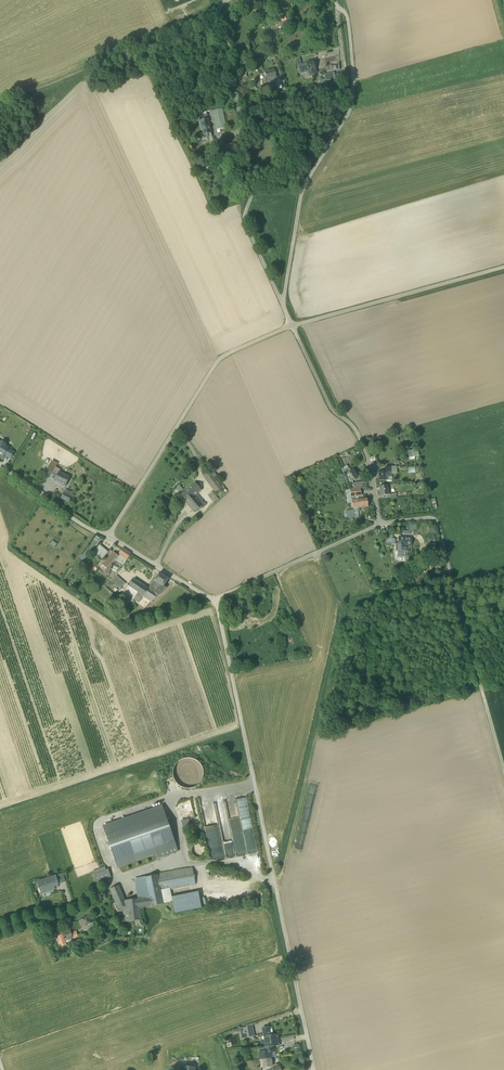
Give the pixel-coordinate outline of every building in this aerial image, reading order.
[(276,24),(286,21),(285,17),(285,14),(274,17),(276,24)] [(307,65),(306,63),(301,64),(299,57),(296,58),(298,67),(307,65)] [(307,65),(308,72),(315,70),(313,61),(306,63),(307,65)] [(298,67),(300,75),(309,73),(308,72),(307,65),(298,67)] [(266,84),(269,83),(271,82),(276,81),(277,81),(277,80),(274,70),(265,73),(267,79),(265,80),(266,84)] [(325,79),(326,81),(335,79),(334,73),(325,75),(325,79)] [(213,111),(217,130),(226,128),(222,109),(213,111)] [(199,135),(201,143),(209,141),(208,137),(212,136),(208,118),(200,120),(203,134),(199,135)] [(3,457),(4,454),(8,448),(9,447),(5,445),(6,445),(1,442),(1,443),(0,442),(0,455),(3,457)] [(14,452),(8,448),(4,454),(10,458),(14,452)] [(417,449),(408,450),(409,458),(419,457),(417,449)] [(53,474),(56,467),(50,464),(47,470),(53,474)] [(345,470),(348,474),(351,472),(347,466),(341,470),(343,472),(345,470)] [(52,475),(56,477),(59,472),(60,470),(56,467),(53,474),(52,475)] [(210,473),(207,468),(201,472),(209,484),(215,480),(214,479),(210,473)] [(351,472),(348,474),(346,476),(351,483),(352,481),(358,477),(353,471),(351,472)] [(54,482),(65,487),(69,477),(59,472),(56,477),(54,482)] [(220,487),(215,480),(209,484),(215,491),(220,487)] [(182,495),(188,503),(196,498),(194,496),(196,494),(200,491),(195,484),(182,495)] [(379,486),(380,496),(384,496),(388,495),(388,486),(379,486)] [(200,504),(203,502),(196,494),(194,496),(196,498),(200,504)] [(353,503),(353,508),(358,508),(368,507),(367,498),(360,499),(360,495),(356,496),(351,497),(352,501),(353,503)] [(200,504),(196,498),(188,503),(195,512),(202,506),(200,504)] [(347,519),(354,518),(353,510),(346,511),(347,519)] [(430,534),(427,535),(430,548),(436,547),(433,529),(429,530),(430,534)] [(84,560),(100,539),(96,536),(81,558),(84,560)] [(411,545),(412,538),(399,537),(399,543),(396,543),(396,551),(398,551),(398,557),(405,557),(405,560),(408,560),(408,555),(407,555),(407,551),(411,551),(412,545),(411,545)] [(96,550),(104,557),(108,552),(100,545),(96,550)] [(123,557),(127,560),(131,554),(122,548),(118,555),(123,557)] [(104,557),(96,550),(93,553),(102,560),(104,557)] [(104,572),(107,575),(111,569),(110,568),(112,566),(111,565),(114,561),(117,562),(120,564),(120,562),(121,561),(116,557),(117,557),(113,553),(106,561),(109,563),(108,564),(109,565),(106,570),(104,572)] [(442,566),(437,562),(434,566),(435,567),(434,569),(436,570),(437,569),(439,570),(442,566)] [(154,581),(163,586),(164,586),(168,579),(159,573),(154,581)] [(112,581),(120,589),(125,583),(117,576),(112,581)] [(129,586),(138,592),(143,596),(148,589),(133,579),(129,586)] [(154,581),(148,589),(158,596),(166,588),(164,586),(163,586),(154,581)] [(127,594),(134,599),(138,592),(129,586),(125,593),(127,594)] [(151,602),(158,596),(148,589),(143,596),(143,597),(151,602)] [(143,597),(143,596),(138,592),(134,599),(136,600),(139,602),(143,597)] [(123,600),(130,605),(131,604),(134,599),(127,594),(123,600)] [(193,761),(185,760),(178,764),(174,770),(174,778),(177,785),(184,789),(192,789),(198,786),(203,779),(203,771),(199,765),(193,761)] [(214,805),(201,807),(205,825),(209,824),(208,819),(211,818),(209,810),(214,809),(214,805)] [(156,854),(176,847),(162,806),(103,827),(117,867),(156,854)] [(189,819),(181,821),(183,828),(190,826),(189,819)] [(200,844),(197,844),(193,846),(191,849),(191,852),(193,856),(196,858),(200,858),(203,856),(205,853),(205,849),(203,846),(200,844)] [(176,847),(156,854),(158,859),(178,852),(176,847)] [(158,875),(161,892),(170,890),(196,885),(192,868),(174,872),(158,875)] [(111,877),(108,870),(94,875),(96,882),(111,877)] [(62,874),(55,876),(58,884),(65,882),(62,874)] [(145,877),(145,878),(149,898),(150,906),(163,904),(161,892),(158,875),(145,877)] [(37,882),(39,887),(41,887),(43,893),(45,892),(53,890),(54,889),(54,886),(56,885),(58,885),(58,884),(55,876),(37,882)] [(135,879),(139,899),(149,898),(145,878),(135,879)] [(116,903),(118,908),(119,908),(125,907),(124,901),(125,901),(118,885),(110,889),(116,903)] [(171,896),(170,890),(161,892),(163,904),(172,902),(174,913),(201,907),(199,896),(198,891),(171,896)] [(150,906),(149,898),(139,899),(129,900),(130,912),(140,911),(140,908),(150,906)] [(126,915),(127,921),(141,920),(140,911),(130,912),(129,900),(125,901),(124,901),(125,907),(126,915)] [(90,926),(91,928),(96,926),(90,915),(78,921),(82,928),(83,928),(87,925),(90,924),(91,926),(90,926)] [(62,933),(64,941),(72,938),(71,933),(70,930),(62,933)] [(245,1030),(246,1038),(254,1036),(252,1026),(246,1027),(244,1027),(245,1030)] [(264,1040),(265,1046),(272,1045),(280,1045),(279,1043),(278,1038),(278,1034),(272,1035),(270,1035),(264,1036),(264,1040)] [(260,1059),(260,1060),(271,1058),(270,1051),(273,1051),(272,1045),(265,1046),(266,1052),(258,1052),(260,1059)] [(272,1066),(271,1058),(260,1060),(261,1068),(272,1066)]
